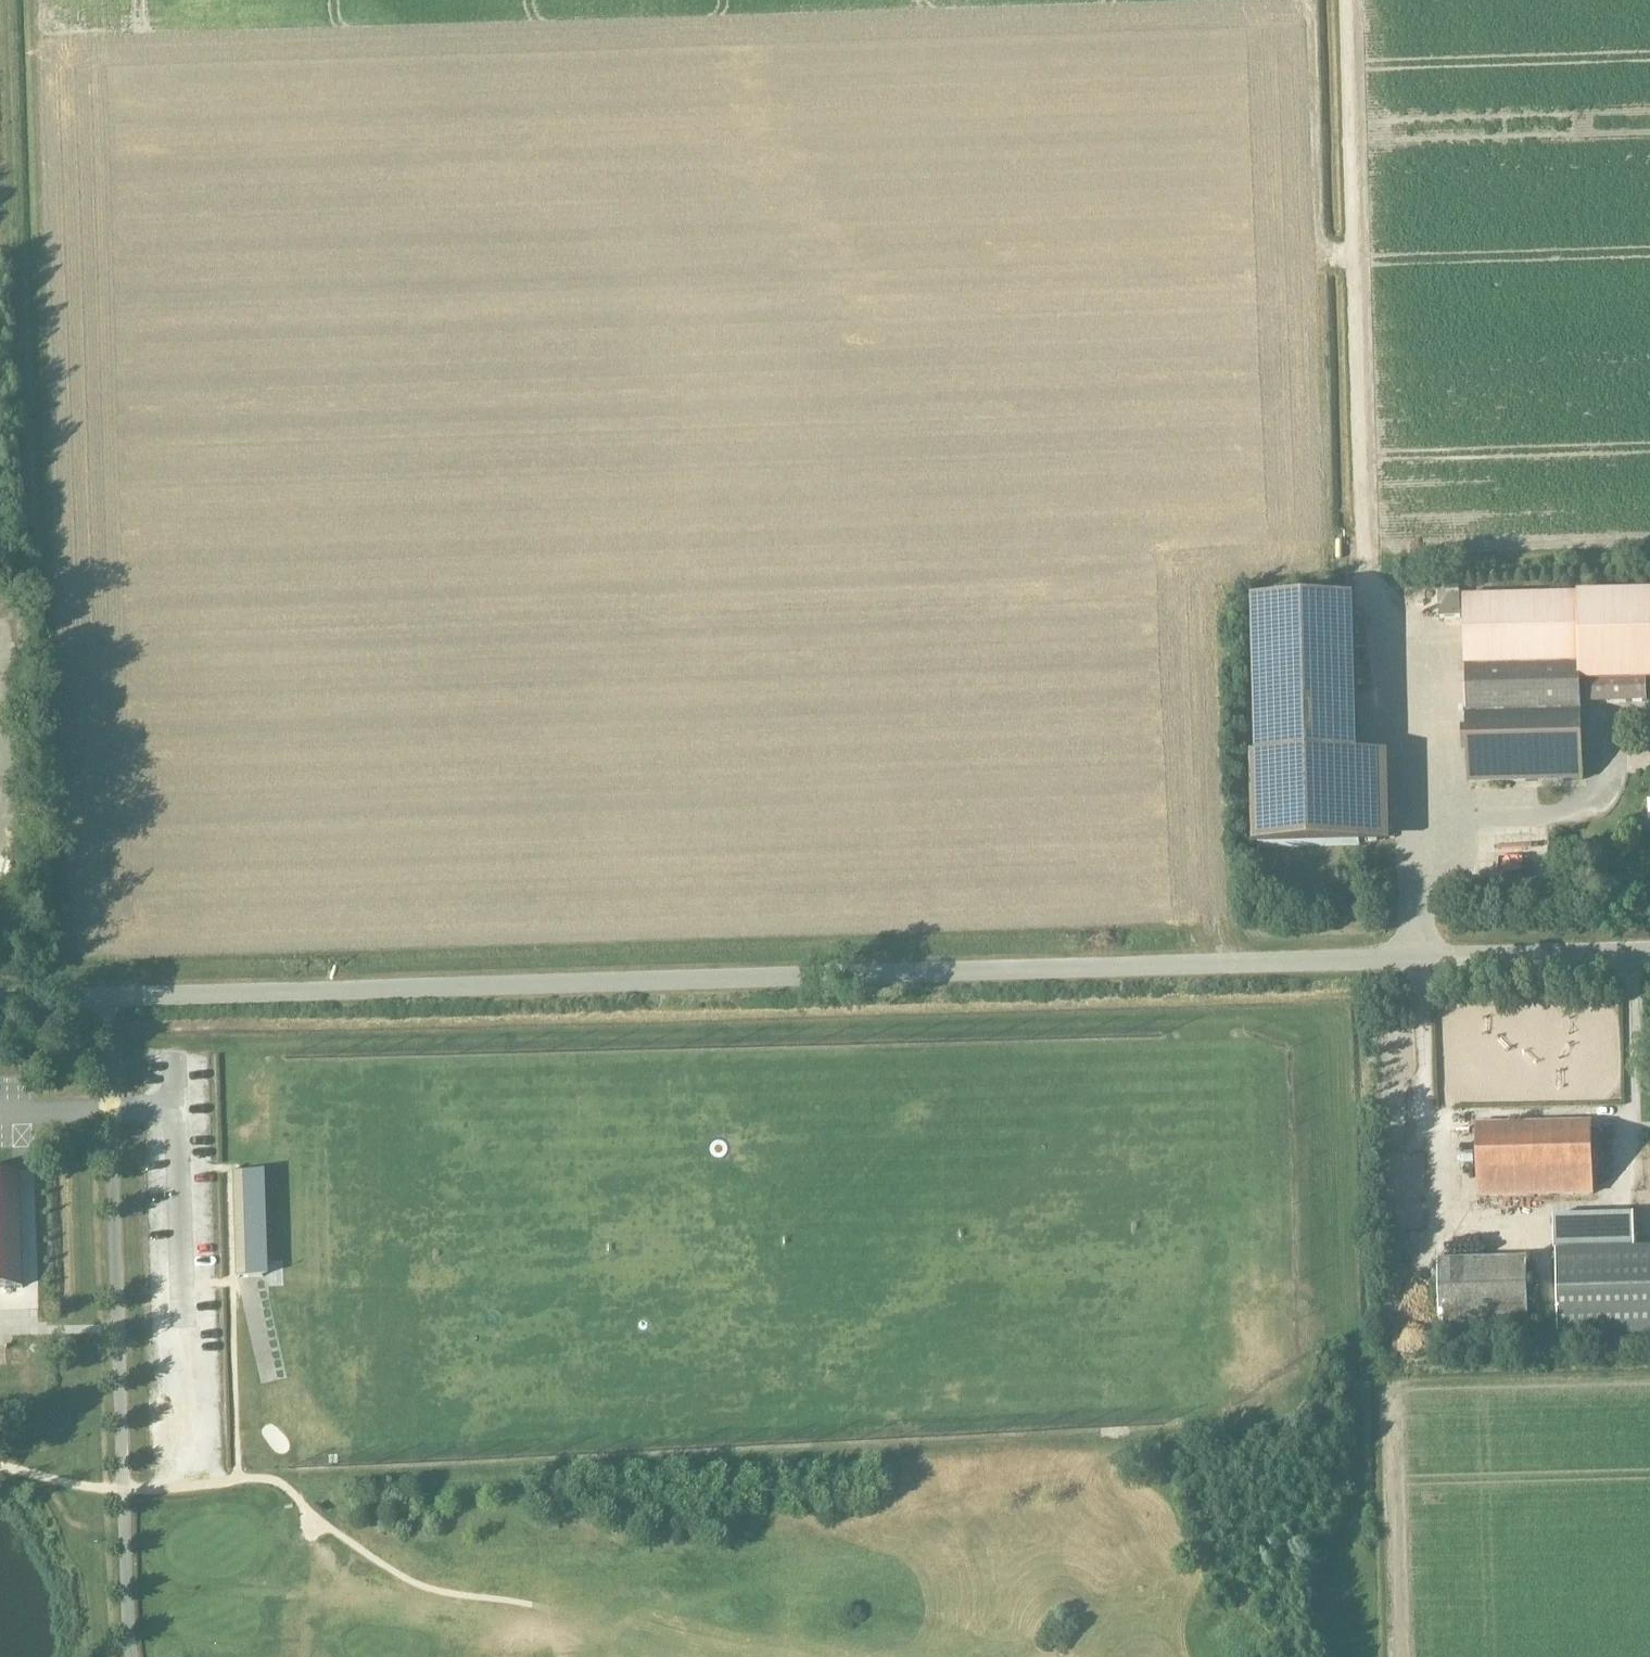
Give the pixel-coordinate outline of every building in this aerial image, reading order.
[(1468,783),(1582,780),(1580,680),(1585,680),(1645,679),(1649,679),(1649,587),(1463,591),(1468,783)] [(1358,845),(1357,757),(1355,649),(1366,649),(1365,626),(1354,626),(1354,605),(1253,607),(1256,758),(1250,758),(1253,848),(1358,845)] [(1646,702),(1645,679),(1585,680),(1586,703),(1646,702)] [(1421,767),(1407,767),(1409,810),(1422,810),(1421,767)] [(1477,1197),(1592,1194),(1591,1123),(1475,1125),(1477,1197)] [(266,1271),(264,1170),(232,1171),(234,1272),(266,1271)] [(21,1288),(18,1172),(12,1173),(0,1173),(0,1288),(21,1288)] [(1636,1215),(1556,1217),(1557,1249),(1637,1247),(1636,1215)] [(1559,1338),(1649,1336),(1649,1249),(1557,1251),(1559,1338)] [(1437,1262),(1439,1339),(1527,1337),(1525,1260),(1437,1262)] [(230,1297),(231,1284),(214,1284),(213,1296),(230,1297)]
